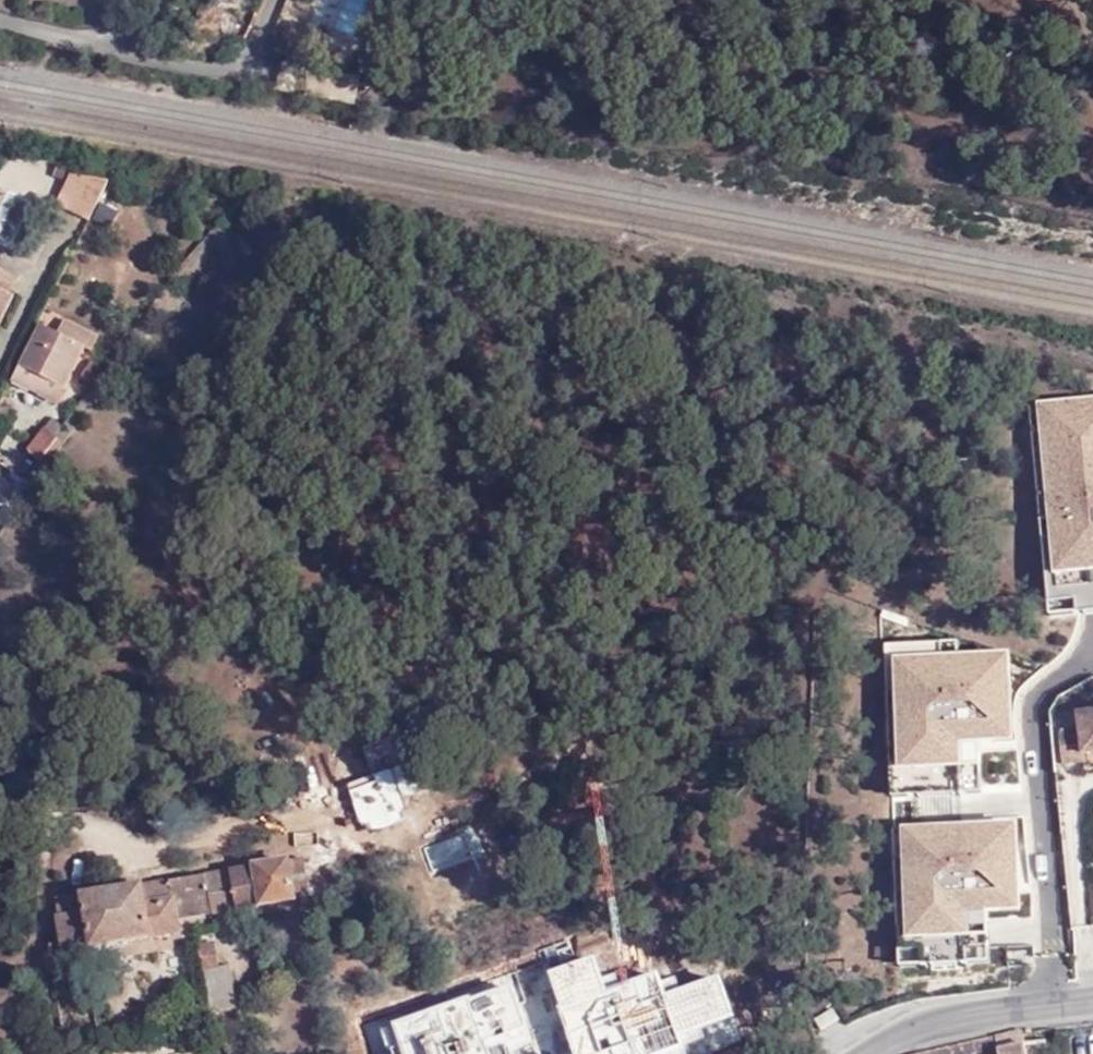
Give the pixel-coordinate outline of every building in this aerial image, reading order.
[(76,159),(72,168),(113,177),(118,168),(76,159)] [(113,177),(72,168),(56,203),(91,220),(113,177)] [(0,329),(17,294),(9,290),(16,275),(0,267),(0,329)] [(62,327),(43,319),(23,359),(68,382),(87,344),(95,348),(102,334),(67,317),(62,327)] [(23,359),(19,358),(13,371),(61,395),(68,382),(23,359)] [(1092,607),(1092,391),(1035,395),(1043,515),(1052,514),(1057,587),(1082,586),(1084,608),(1092,607)] [(28,448),(42,458),(59,435),(45,425),(28,448)] [(1020,735),(1016,644),(896,648),(901,792),(987,789),(985,737),(1020,735)] [(1059,733),(1062,766),(1085,764),(1084,755),(1092,754),(1092,713),(1079,715),(1081,731),(1059,733)] [(1024,815),(905,819),(909,933),(996,930),(995,908),(1028,906),(1024,815)] [(68,952),(182,930),(179,917),(174,889),(210,883),(216,910),(249,904),(250,911),(265,909),(264,902),(297,896),(295,888),(312,885),(306,854),(57,900),(68,952)] [(179,917),(216,910),(210,883),(174,889),(179,917)] [(993,935),(950,934),(950,956),(992,957),(993,935)] [(210,942),(195,945),(201,970),(216,967),(210,942)] [(237,1008),(227,965),(216,967),(201,970),(211,1013),(237,1008)] [(1021,1029),(919,1053),(1026,1053),(1021,1029)]
